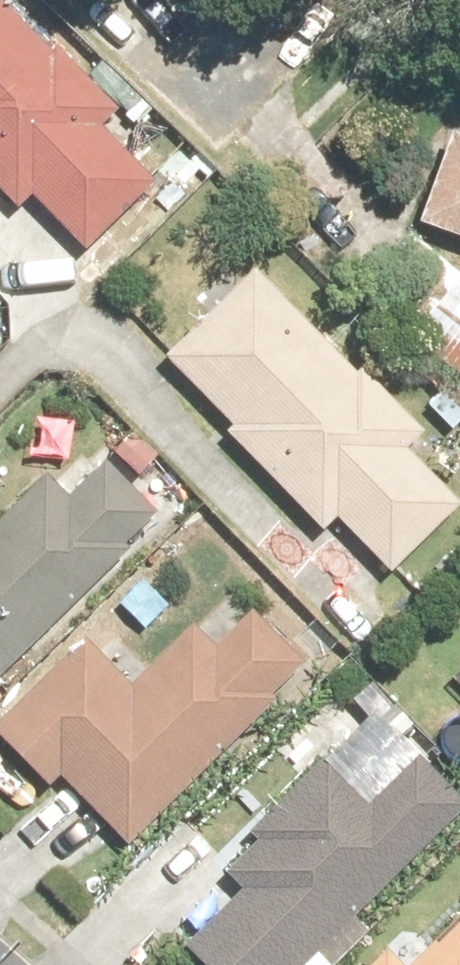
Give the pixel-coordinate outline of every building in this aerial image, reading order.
[(33,211),(43,201),(100,255),(164,187),(110,137),(132,113),(12,0),(0,0),(0,180),(33,211)] [(431,228),(459,240),(459,153),(431,228)] [(416,234),(367,293),(459,371),(459,271),(416,234)] [(176,360),(245,427),(236,436),(335,531),(344,522),(398,575),(459,511),(459,499),(419,459),(440,437),(266,268),(176,360)] [(0,537),(0,686),(168,520),(116,467),(78,505),(59,485),(3,540),(0,537)] [(143,687),(105,644),(5,734),(59,794),(71,782),(130,847),(322,674),(269,615),(228,652),(208,629),(143,687)] [(342,759),(262,834),(271,843),(237,875),(256,896),(198,952),(211,964),(352,964),(375,943),(362,930),(459,836),(459,793),(431,762),(386,805),(342,759)] [(434,964),(459,964),(459,939),(434,964)] [(396,953),(384,964),(408,964),(396,953)]
